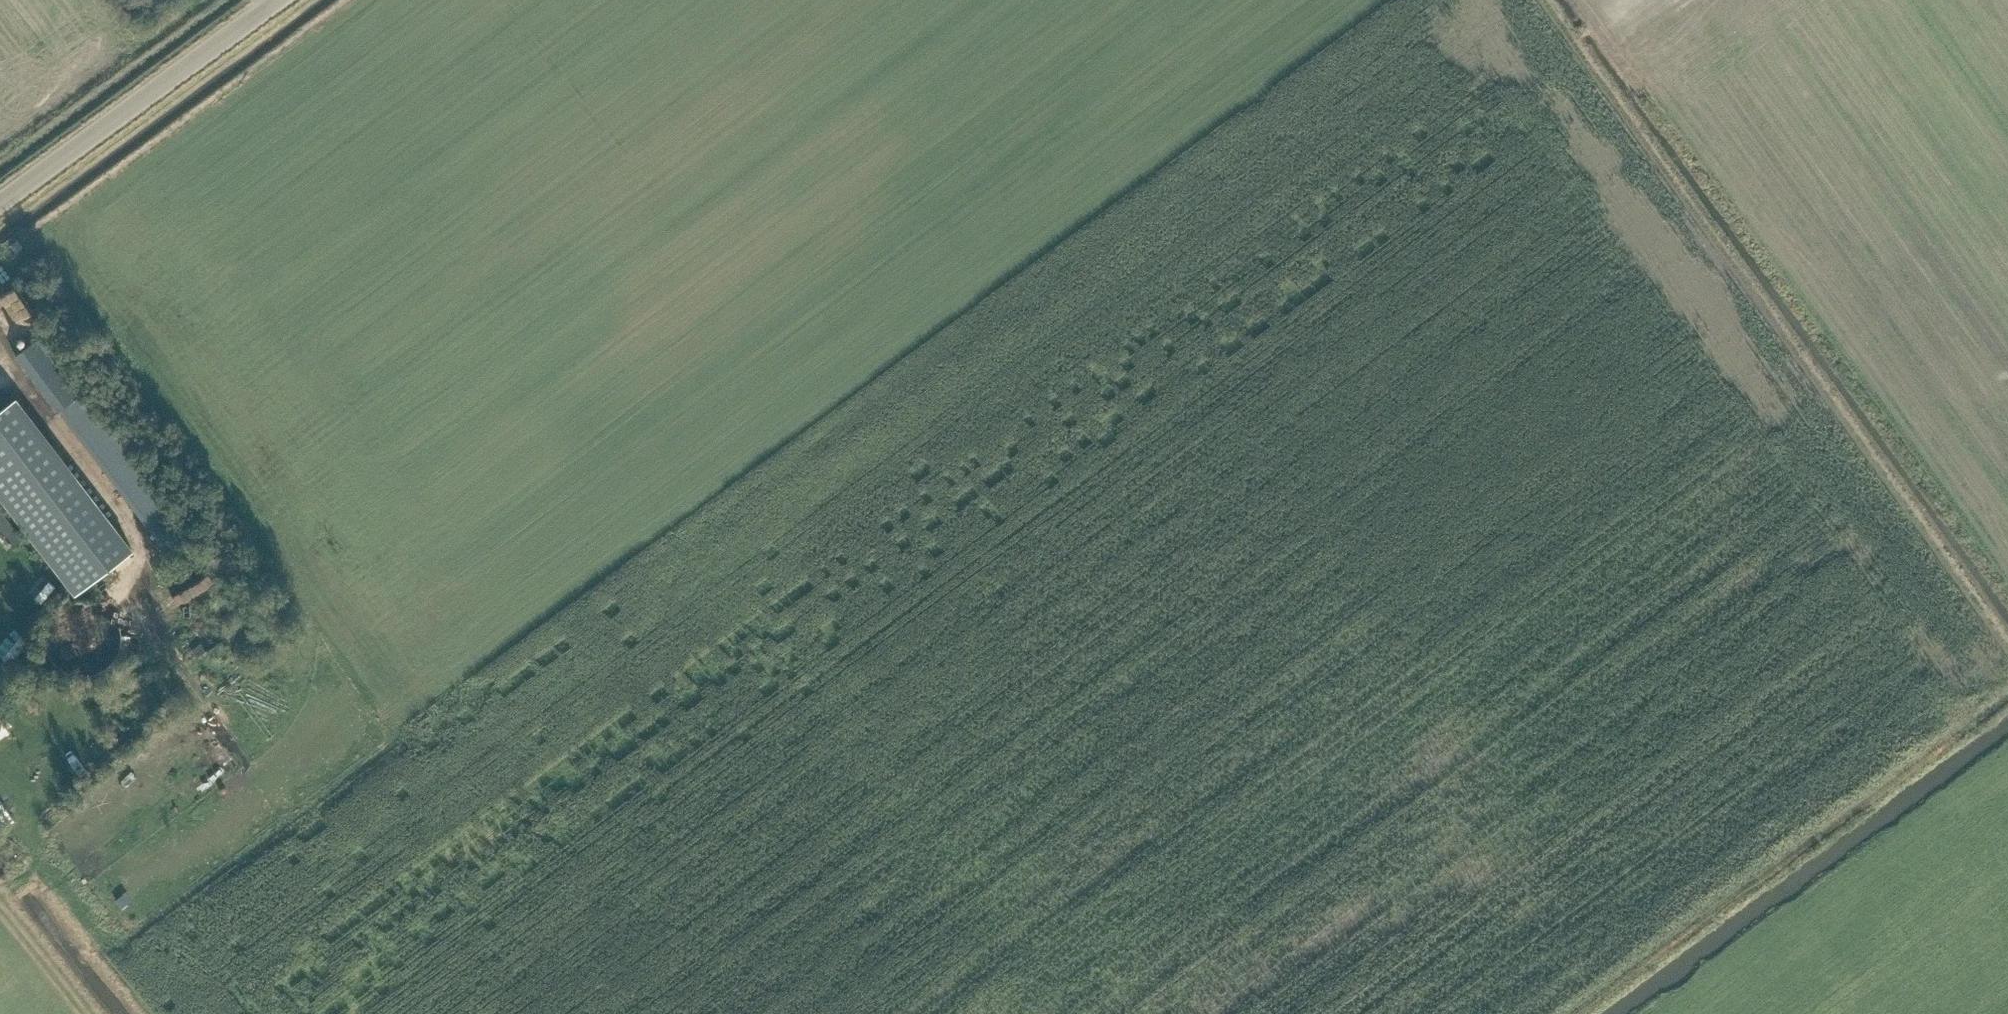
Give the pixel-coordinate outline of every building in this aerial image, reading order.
[(46,333),(10,360),(52,416),(54,415),(63,425),(64,424),(164,555),(193,534),(82,392),(87,388),(46,333)] [(0,412),(0,496),(76,595),(133,551),(16,399),(0,412)] [(0,512),(0,526),(15,545),(24,538),(2,511),(0,512)]
